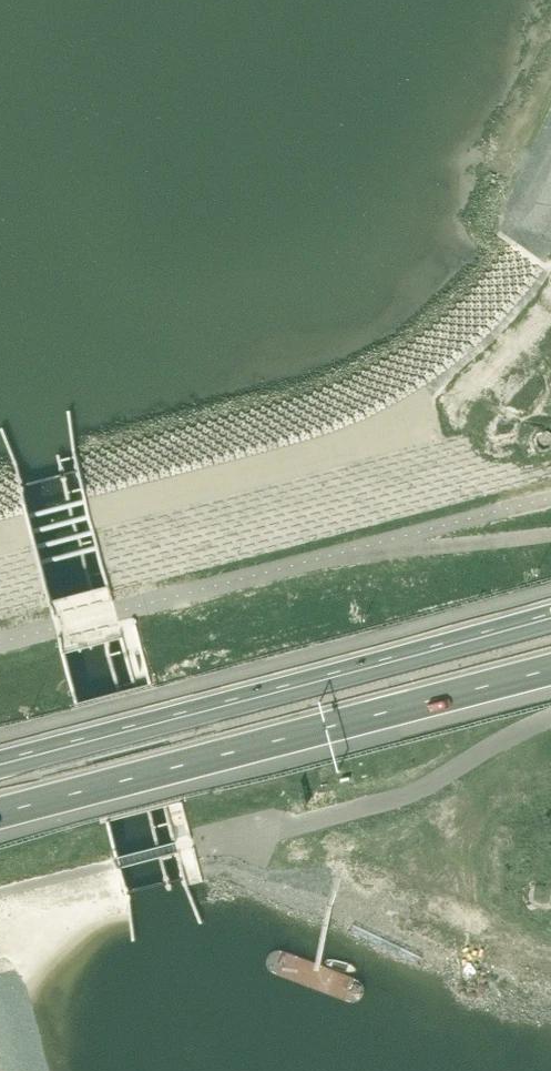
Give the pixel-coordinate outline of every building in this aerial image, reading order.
[(538,454),(547,455),(550,452),(550,441),(547,437),(540,437),(534,441),(534,448),(538,454)]
